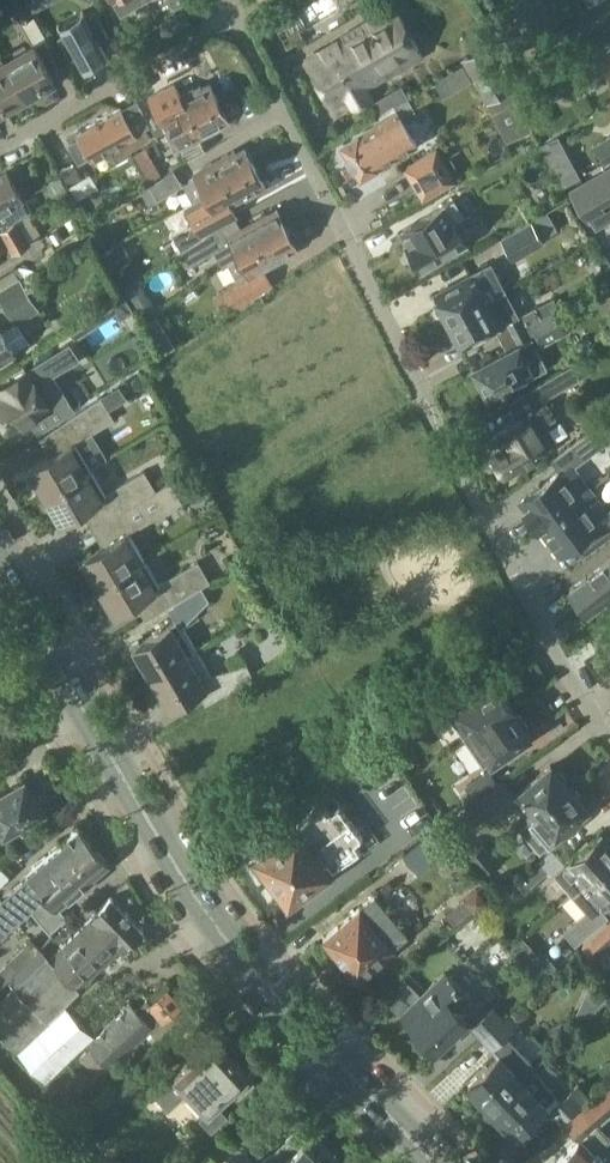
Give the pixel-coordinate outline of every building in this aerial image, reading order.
[(29,0),(7,0),(19,23),(36,14),(34,11),(29,0)] [(34,11),(55,0),(29,0),(34,11)] [(65,8),(72,11),(90,1),(90,0),(61,0),(65,8)] [(172,8),(187,0),(186,0),(168,0),(172,8)] [(490,13),(509,39),(522,46),(566,15),(556,0),(509,0),(490,13)] [(348,97),(353,106),(370,96),(367,91),(370,89),(368,86),(422,53),(395,6),(306,59),(334,106),(348,97)] [(95,8),(85,14),(83,10),(82,11),(82,12),(59,24),(58,24),(63,33),(58,36),(61,41),(66,52),(67,51),(69,56),(74,54),(82,69),(84,68),(82,66),(105,54),(106,56),(107,55),(99,40),(110,35),(95,8)] [(192,24),(184,9),(158,23),(166,38),(192,24)] [(488,102),(519,83),(505,60),(500,63),(489,45),(463,60),(488,102)] [(31,46),(2,62),(25,104),(45,93),(43,88),(51,83),(31,46)] [(557,76),(567,92),(604,70),(594,54),(557,76)] [(2,62),(0,63),(0,112),(2,111),(5,115),(25,104),(2,62)] [(173,79),(166,66),(155,72),(162,84),(173,79)] [(169,128),(218,102),(209,84),(200,89),(198,85),(179,95),(173,84),(147,98),(153,110),(143,114),(154,135),(169,127),(169,128)] [(380,112),(408,95),(401,84),(374,101),(380,112)] [(409,97),(415,108),(433,97),(427,86),(409,97)] [(531,131),(517,101),(492,113),(506,143),(531,131)] [(135,102),(119,110),(67,139),(78,160),(89,154),(91,159),(107,150),(114,162),(127,155),(126,152),(150,138),(144,128),(149,125),(135,102)] [(227,118),(218,102),(169,128),(180,147),(181,147),(187,160),(206,150),(199,137),(220,126),(218,123),(227,118)] [(395,109),(338,143),(345,154),(345,155),(352,166),(359,178),(416,143),(395,109)] [(606,159),(609,157),(609,135),(597,143),(606,159)] [(133,153),(148,181),(161,173),(146,146),(133,153)] [(436,148),(404,167),(423,198),(454,180),(436,148)] [(194,173),(196,176),(183,183),(193,201),(252,167),(243,150),(234,155),(232,152),(194,173)] [(557,173),(563,185),(580,176),(573,164),(557,173)] [(589,219),(609,207),(609,166),(571,189),(589,219)] [(261,184),(252,167),(193,201),(198,210),(211,203),(216,213),(254,193),(252,189),(261,184)] [(82,177),(77,168),(64,175),(70,184),(82,177)] [(5,169),(0,172),(0,230),(17,221),(9,206),(22,199),(5,169)] [(150,204),(183,184),(174,169),(141,189),(150,204)] [(77,198),(98,185),(91,172),(82,177),(70,184),(69,185),(77,198)] [(408,244),(411,249),(410,252),(415,260),(418,261),(421,266),(464,240),(453,221),(464,214),(455,199),(404,229),(411,242),(408,244)] [(215,228),(194,242),(202,257),(231,241),(238,255),(286,229),(287,228),(277,208),(268,212),(228,233),(223,223),(215,228)] [(194,242),(215,228),(208,214),(173,233),(182,249),(194,242)] [(7,244),(11,252),(29,243),(17,221),(0,230),(0,248),(7,244)] [(544,245),(532,223),(502,241),(515,262),(544,245)] [(286,229),(238,255),(228,260),(237,277),(248,271),(250,275),(290,253),(288,249),(297,245),(295,241),(297,237),(294,231),(289,231),(287,228),(286,229)] [(131,257),(123,243),(106,253),(115,267),(131,257)] [(503,290),(504,289),(491,264),(435,294),(441,306),(439,310),(444,318),(447,318),(448,320),(503,290)] [(0,286),(0,296),(7,306),(0,311),(0,359),(14,350),(1,330),(38,305),(18,275),(0,286)] [(241,280),(236,283),(213,297),(224,315),(252,297),(241,280)] [(603,311),(609,307),(609,282),(592,293),(603,311)] [(503,290),(448,320),(449,322),(448,326),(452,334),(455,334),(461,346),(505,323),(510,333),(540,318),(535,307),(517,316),(515,313),(513,312),(508,310),(505,305),(506,303),(506,300),(506,297),(504,293),(503,290)] [(123,293),(111,301),(117,311),(122,317),(134,309),(123,293)] [(138,304),(145,316),(157,308),(150,296),(138,304)] [(510,333),(504,337),(510,348),(473,367),(479,379),(478,382),(482,390),(485,390),(487,393),(524,374),(526,378),(547,367),(537,347),(569,330),(558,308),(540,318),(510,333)] [(171,337),(157,345),(163,355),(176,346),(171,337)] [(0,395),(0,415),(10,430),(29,417),(33,422),(68,399),(51,374),(78,356),(69,342),(0,387),(0,389),(3,393),(0,395)] [(567,410),(556,392),(580,377),(571,364),(527,391),(528,393),(512,402),(521,418),(487,439),(495,453),(493,455),(504,473),(544,448),(533,431),(567,410)] [(80,439),(114,418),(101,397),(68,419),(80,439)] [(536,528),(589,488),(573,466),(605,442),(594,427),(551,459),(559,470),(519,500),(525,509),(523,510),(536,528)] [(28,467),(36,480),(33,481),(42,496),(91,467),(75,439),(28,467)] [(91,467),(42,496),(50,511),(53,509),(60,521),(81,509),(107,493),(91,467)] [(122,510),(157,489),(145,470),(111,490),(122,510)] [(536,528),(537,529),(539,527),(558,553),(583,535),(592,547),(609,534),(609,509),(606,511),(589,488),(536,528)] [(122,510),(134,529),(168,509),(157,489),(122,510)] [(145,557),(130,531),(82,558),(90,570),(87,572),(95,587),(145,557)] [(145,557),(95,587),(104,602),(107,600),(114,612),(161,584),(145,557)] [(569,588),(587,613),(609,596),(609,559),(569,588)] [(211,580),(199,560),(164,581),(176,601),(177,600),(202,586),(211,580)] [(177,600),(176,601),(173,603),(174,603),(174,604),(181,616),(184,614),(190,620),(210,599),(209,599),(202,586),(177,600)] [(152,676),(196,650),(182,627),(181,627),(176,621),(141,642),(139,640),(131,645),(136,654),(138,652),(152,676)] [(152,676),(166,700),(164,701),(169,710),(177,705),(176,703),(211,682),(209,674),(210,674),(196,650),(152,676)] [(226,693),(255,676),(247,663),(220,671),(222,678),(218,680),(226,693)] [(467,739),(513,708),(512,708),(514,707),(495,680),(448,713),(467,739)] [(513,708),(467,739),(485,765),(530,733),(526,728),(529,726),(519,711),(516,713),(513,708)] [(529,818),(569,786),(565,781),(565,777),(561,771),(556,771),(551,765),(512,798),(529,818)] [(472,801),(499,781),(489,767),(462,787),(472,801)] [(33,787),(30,789),(24,779),(0,793),(0,830),(43,805),(33,787)] [(502,779),(478,797),(488,809),(512,791),(502,779)] [(572,789),(569,786),(529,818),(547,839),(586,806),(581,800),(581,795),(577,789),(572,789)] [(303,887),(309,896),(316,890),(317,889),(318,887),(318,886),(317,884),(314,879),(326,870),(323,865),(327,862),(332,870),(361,849),(356,841),(363,836),(339,803),(332,808),(326,801),(297,822),(303,829),(298,833),(296,829),(276,844),(272,838),(255,850),(259,856),(289,897),(303,887)] [(421,872),(454,843),(439,825),(405,853),(421,872)] [(9,896),(0,904),(0,941),(32,914),(31,912),(48,897),(45,893),(63,877),(60,873),(93,845),(78,828),(27,871),(31,877),(9,896)] [(564,864),(554,873),(572,893),(609,859),(609,839),(601,829),(562,862),(564,864)] [(477,863),(490,852),(483,844),(470,854),(477,863)] [(109,864),(93,845),(60,873),(63,877),(45,893),(48,897),(31,912),(32,914),(50,935),(68,919),(58,908),(109,864)] [(497,861),(490,852),(477,863),(484,871),(497,861)] [(525,891),(549,870),(539,859),(515,880),(525,891)] [(572,893),(586,910),(563,929),(576,944),(579,941),(609,915),(601,905),(608,899),(606,897),(609,894),(609,859),(572,893)] [(475,907),(457,884),(434,903),(452,926),(475,907)] [(0,1006),(0,1036),(45,1082),(85,1043),(87,1046),(91,1049),(79,1059),(97,1076),(107,1066),(110,1068),(152,1028),(179,1004),(166,991),(150,1004),(145,1000),(133,1010),(128,1005),(96,1037),(93,1035),(64,1004),(124,946),(125,947),(143,929),(112,897),(92,916),(94,918),(51,960),(41,950),(42,949),(32,938),(16,954),(26,964),(10,980),(8,982),(16,991),(0,1006)] [(357,979),(370,969),(394,949),(393,948),(409,935),(376,897),(361,909),(360,908),(323,939),(357,979)] [(579,941),(593,956),(609,941),(609,914),(609,915),(579,941)] [(540,955),(528,966),(540,979),(556,964),(547,954),(543,958),(540,955)] [(444,973),(402,1013),(435,1048),(467,1019),(468,1020),(500,990),(469,957),(448,976),(444,973)] [(590,1013),(598,1006),(582,1000),(577,1012),(590,1013)] [(492,1008),(472,1027),(480,1036),(500,1017),(492,1008)] [(500,1017),(480,1036),(498,1055),(468,1083),(491,1108),(532,1070),(534,1068),(505,1037),(518,1025),(507,1013),(502,1019),(500,1017)] [(255,1080),(215,1038),(154,1095),(169,1111),(190,1091),(208,1110),(231,1088),(238,1095),(255,1080)] [(491,1108),(514,1133),(556,1094),(532,1070),(491,1108)] [(123,1098),(141,1082),(131,1071),(113,1087),(123,1098)] [(550,1108),(561,1119),(588,1093),(578,1082),(550,1108)] [(552,1162),(606,1162),(595,1151),(609,1138),(609,1136),(598,1123),(609,1113),(609,1083),(567,1122),(580,1137),(552,1162)] [(319,1155),(317,1156),(304,1142),(302,1143),(294,1134),(262,1162),(327,1162),(319,1155)]
